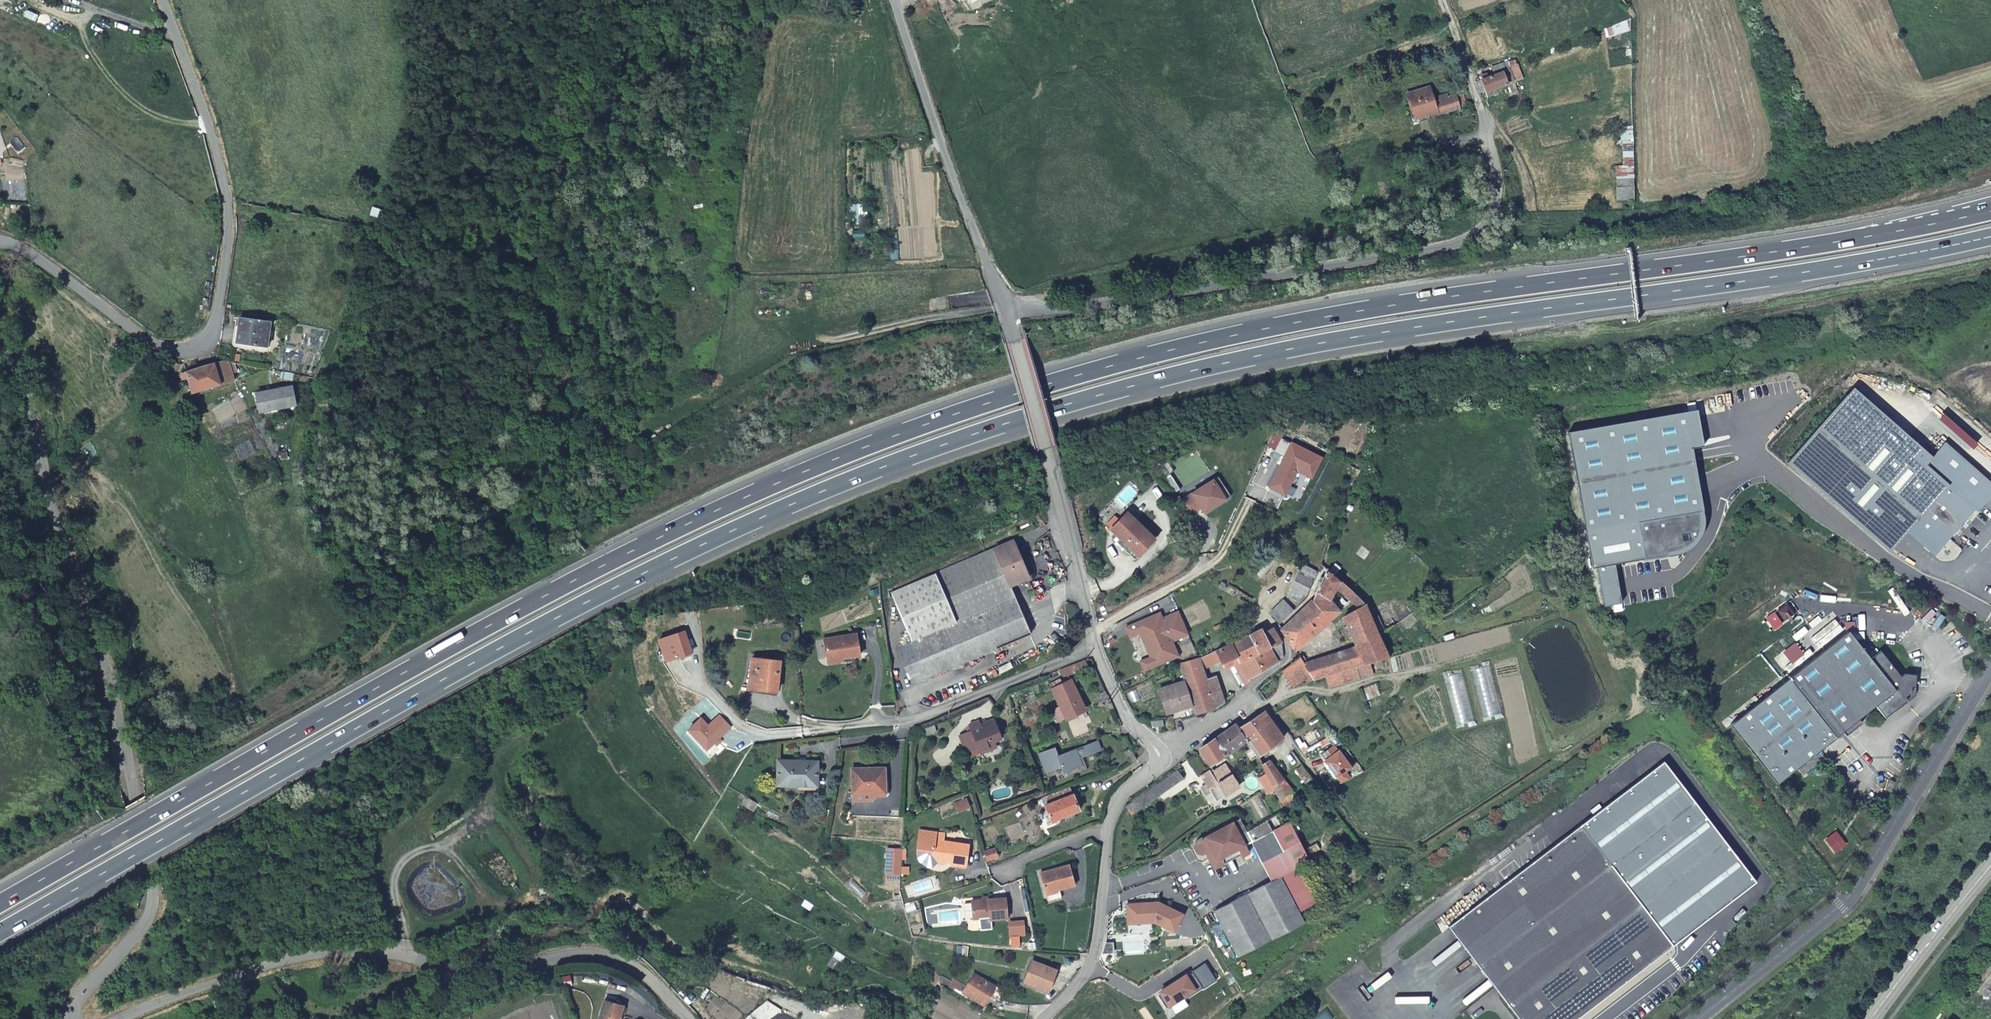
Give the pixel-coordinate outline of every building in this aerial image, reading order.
[(31,16),(37,20),(40,14),(34,10),(31,16)] [(1487,91),(1516,81),(1509,60),(1495,64),(1498,73),(1477,81),(1480,92),(1487,89),(1487,91)] [(1434,96),(1431,85),(1407,93),(1412,108),(1415,107),(1417,117),(1438,110),(1439,112),(1469,104),(1465,91),(1449,96),(1448,92),(1434,96)] [(240,317),(237,341),(267,344),(270,321),(240,317)] [(215,362),(222,384),(234,380),(229,360),(215,362)] [(193,392),(222,384),(215,362),(183,372),(184,378),(189,377),(193,392)] [(294,373),(281,370),(280,377),(292,379),(294,373)] [(255,391),(258,412),(297,404),(292,384),(255,391)] [(1920,456),(1926,449),(1855,386),(1789,460),(1831,498),(1891,432),(1920,456)] [(1739,404),(1574,431),(1597,567),(1681,552),(1675,516),(1706,511),(1698,461),(1709,459),(1706,443),(1708,442),(1705,427),(1743,421),(1739,404)] [(1934,549),(1974,505),(1976,507),(1990,490),(1990,481),(1946,441),(1934,456),(1926,449),(1920,456),(1891,432),(1831,498),(1879,541),(1899,518),(1911,528),(1934,549)] [(1321,458),(1280,438),(1273,452),(1284,458),(1269,487),(1284,495),(1296,470),(1311,478),(1321,458)] [(1217,475),(1212,479),(1224,498),(1230,494),(1217,475)] [(1212,479),(1177,502),(1187,516),(1200,507),(1204,512),(1224,498),(1212,479)] [(1708,517),(1706,511),(1675,516),(1681,552),(1687,551),(1692,549),(1698,545),(1702,540),(1705,534),(1708,527),(1708,522),(1708,517)] [(1127,513),(1110,530),(1119,539),(1116,542),(1133,560),(1154,539),(1127,513)] [(1911,528),(1899,518),(1879,541),(1891,551),(1911,528)] [(1013,551),(995,558),(1010,595),(1028,588),(1013,551)] [(950,617),(1010,595),(995,558),(936,582),(891,600),(905,635),(950,617)] [(1358,607),(1365,603),(1349,589),(1339,580),(1326,568),(1312,601),(1280,629),(1294,651),(1332,621),(1330,618),(1339,611),(1329,599),(1338,589),(1358,607)] [(1306,596),(1312,581),(1297,573),(1284,593),(1301,601),(1306,596)] [(1339,580),(1349,589),(1356,582),(1345,574),(1339,580)] [(1029,641),(1010,595),(950,617),(905,635),(910,646),(921,678),(924,684),(1029,641)] [(1269,612),(1277,624),(1296,606),(1283,599),(1269,612)] [(1313,681),(1325,677),(1369,663),(1388,658),(1379,636),(1370,615),(1365,603),(1358,607),(1343,615),(1356,645),(1303,665),(1310,676),(1313,681)] [(1370,615),(1379,636),(1395,624),(1385,607),(1370,615)] [(1148,657),(1152,666),(1176,655),(1170,641),(1186,634),(1177,611),(1160,618),(1159,615),(1151,619),(1150,616),(1133,624),(1137,633),(1140,632),(1150,656),(1148,657)] [(1137,633),(1133,624),(1124,628),(1129,637),(1137,633)] [(1261,628),(1213,649),(1218,661),(1219,664),(1221,663),(1224,670),(1235,664),(1271,648),(1278,661),(1282,656),(1283,647),(1272,628),(1263,632),(1261,628)] [(1849,629),(1731,723),(1775,780),(1876,706),(1885,717),(1907,699),(1905,697),(1911,692),(1912,686),(1916,686),(1917,674),(1905,673),(1905,676),(1902,675),(1881,650),(1871,657),(1849,629)] [(659,645),(666,666),(691,658),(684,636),(659,645)] [(855,638),(830,644),(833,663),(842,662),(842,663),(860,660),(855,638)] [(833,663),(830,644),(824,645),(828,664),(833,663)] [(908,682),(921,678),(910,646),(896,653),(908,682)] [(1249,678),(1278,661),(1271,648),(1235,664),(1231,666),(1234,670),(1243,688),(1245,686),(1248,683),(1250,682),(1250,680),(1249,678)] [(1218,661),(1213,649),(1195,657),(1199,669),(1218,661)] [(1152,666),(1148,657),(1139,661),(1143,670),(1152,666)] [(1199,669),(1195,657),(1176,665),(1182,680),(1192,705),(1195,713),(1215,708),(1206,686),(1199,669)] [(1298,657),(1280,671),(1293,688),(1303,681),(1310,676),(1303,665),(1298,657)] [(753,661),(751,691),(779,693),(781,663),(753,661)] [(1369,663),(1325,677),(1328,688),(1343,683),(1372,674),(1369,663)] [(1192,705),(1182,680),(1158,689),(1165,711),(1179,707),(1180,709),(1192,705)] [(1206,686),(1215,708),(1227,699),(1221,682),(1206,686)] [(1376,683),(1361,689),(1365,699),(1380,694),(1376,683)] [(1055,691),(1065,722),(1085,715),(1074,684),(1055,691)] [(1247,740),(1256,757),(1283,738),(1264,711),(1238,728),(1247,740)] [(1209,765),(1247,740),(1238,728),(1236,723),(1199,749),(1209,765)] [(700,724),(687,735),(705,755),(713,748),(718,744),(729,733),(722,724),(715,724),(707,731),(700,724)] [(970,729),(973,735),(978,751),(981,758),(997,752),(994,743),(1000,741),(995,725),(982,730),(981,725),(970,729)] [(978,751),(973,735),(960,740),(966,755),(978,751)] [(1098,742),(1084,746),(1087,755),(1101,751),(1098,742)] [(1324,762),(1337,779),(1351,769),(1339,752),(1338,752),(1333,746),(1321,755),(1326,761),(1324,762)] [(1055,748),(1039,753),(1046,772),(1061,767),(1063,772),(1082,766),(1076,749),(1058,756),(1055,748)] [(1128,748),(1122,751),(1127,763),(1135,758),(1131,753),(1128,748)] [(1200,776),(1218,800),(1239,785),(1224,765),(1222,767),(1219,762),(1211,768),(1221,781),(1218,784),(1208,770),(1200,776)] [(1279,800),(1285,797),(1279,787),(1283,785),(1267,762),(1261,766),(1279,800)] [(1310,776),(1301,763),(1293,767),(1302,781),(1310,776)] [(1449,926),(1520,1018),(1577,1018),(1755,882),(1663,763),(1449,926)] [(776,767),(775,791),(814,793),(815,768),(776,767)] [(1177,769),(1125,807),(1131,815),(1183,778),(1177,769)] [(850,776),(853,801),(853,805),(856,807),(873,805),(875,802),(874,799),(886,798),(884,772),(850,776)] [(1074,810),(1067,788),(1046,796),(1039,799),(1047,820),(1074,810)] [(967,800),(955,804),(958,813),(970,808),(967,800)] [(756,808),(745,802),(741,810),(752,816),(756,808)] [(1273,830),(1267,819),(1246,831),(1239,818),(1201,837),(1201,836),(1197,838),(1197,839),(1195,840),(1194,845),(1190,847),(1196,859),(1201,861),(1208,857),(1213,867),(1240,854),(1241,856),(1248,852),(1244,845),(1242,841),(1249,837),(1251,841),(1273,830)] [(1296,868),(1310,861),(1290,822),(1251,841),(1271,881),(1280,876),(1296,868)] [(946,830),(921,827),(918,847),(931,848),(940,859),(946,855),(953,856),(952,858),(954,861),(968,863),(970,841),(945,837),(946,830)] [(985,848),(987,857),(997,854),(995,845),(985,848)] [(903,867),(906,848),(900,847),(899,858),(892,858),(891,874),(902,874),(903,867)] [(1068,863),(1038,871),(1044,892),(1073,885),(1068,863)] [(1280,876),(1298,911),(1314,903),(1296,868),(1280,876)] [(1304,922),(1298,911),(1280,876),(1271,881),(1213,910),(1237,956),(1304,922)] [(1006,897),(972,900),(974,918),(980,918),(989,918),(989,920),(992,920),(1007,919),(1006,897)] [(1159,900),(1134,902),(1136,922),(1155,920),(1175,930),(1184,912),(1159,900)] [(1136,922),(1134,902),(1126,903),(1128,922),(1136,922)] [(989,920),(989,918),(980,918),(980,930),(992,929),(992,920),(989,920)] [(1020,928),(1011,929),(1012,936),(1021,935),(1020,928)] [(1022,978),(1041,989),(1052,970),(1033,959),(1022,978)] [(1162,993),(1159,995),(1167,1007),(1183,996),(1185,999),(1203,987),(1204,988),(1218,979),(1206,961),(1193,970),(1194,971),(1187,975),(1187,974),(1173,983),(1174,985),(1162,993)] [(976,973),(963,994),(982,1004),(994,984),(976,973)] [(1174,985),(1173,983),(1160,990),(1162,993),(1174,985)] [(598,1013),(597,1018),(614,1018),(617,1018),(623,1000),(620,999),(604,995),(598,1013)]
